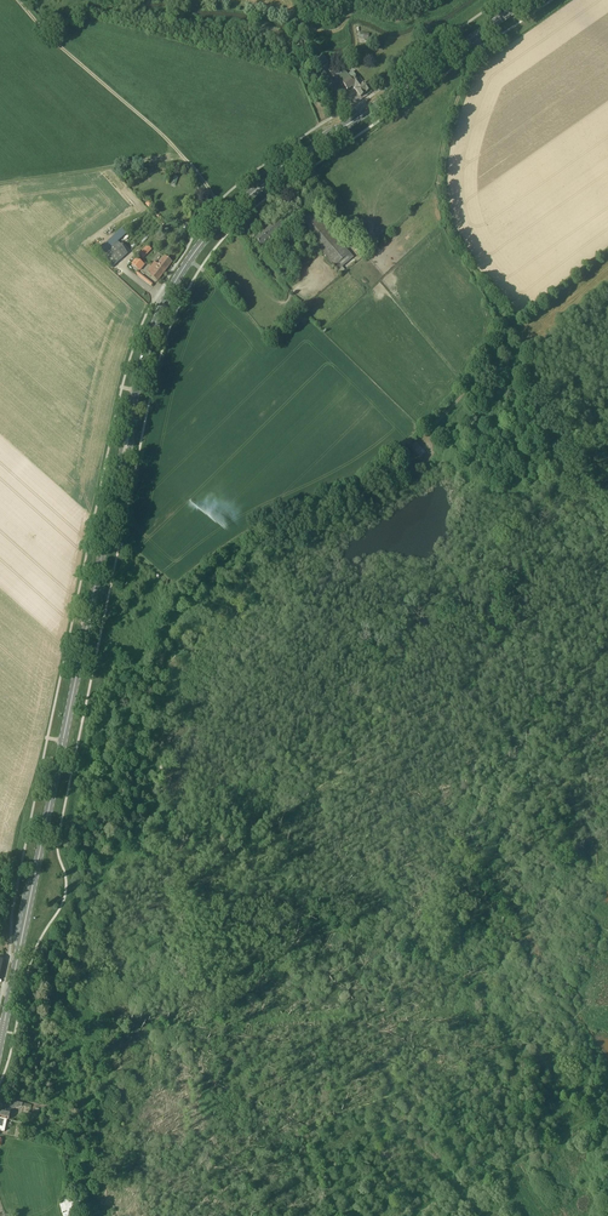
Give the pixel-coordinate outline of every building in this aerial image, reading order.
[(327,61),(322,54),(313,60),(319,68),(327,61)] [(337,77),(345,71),(343,68),(335,74),(337,77)] [(329,80),(325,71),(319,74),(323,83),(326,81),(329,80)] [(352,87),(360,97),(370,90),(364,83),(363,84),(363,83),(361,84),(352,72),(347,75),(345,72),(338,77),(342,83),(347,90),(352,87)] [(298,224),(334,267),(337,271),(353,258),(313,211),(298,224)] [(121,239),(126,234),(123,230),(117,235),(121,239)] [(361,256),(364,254),(355,242),(356,241),(354,238),(350,242),(361,256)] [(117,242),(114,245),(102,255),(103,255),(113,267),(124,257),(128,254),(117,242)] [(138,254),(143,258),(152,249),(147,244),(138,254)] [(279,265),(269,252),(262,258),(273,270),(279,265)] [(157,282),(172,262),(164,256),(157,265),(154,262),(147,271),(151,274),(150,276),(157,282)] [(139,270),(144,265),(136,258),(131,263),(139,270)] [(172,315),(176,308),(168,303),(164,311),(172,315)] [(416,440),(408,447),(419,459),(427,452),(416,440)] [(9,1110),(20,1108),(21,1104),(2,1101),(0,1110),(0,1120),(5,1122),(6,1119),(8,1119),(9,1110)] [(59,1205),(62,1215),(76,1215),(84,1214),(79,1194),(63,1198),(63,1200),(59,1205)]
